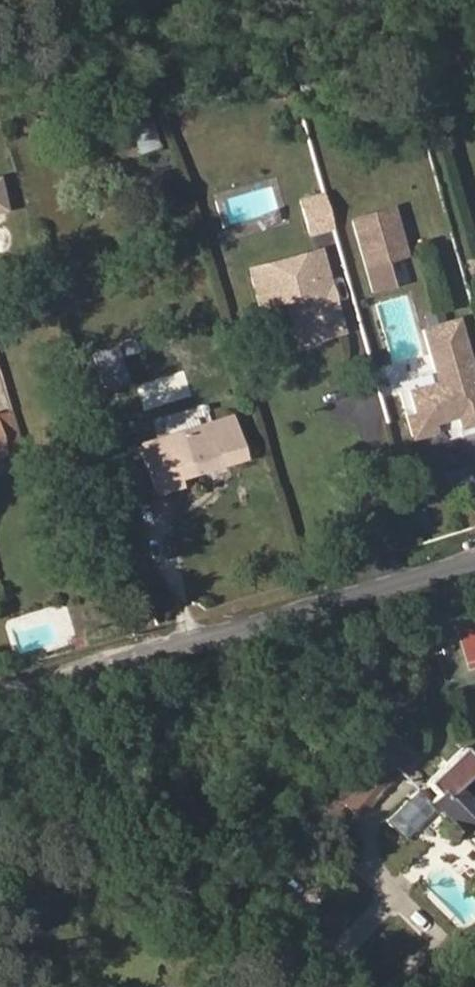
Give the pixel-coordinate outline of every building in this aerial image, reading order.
[(161,146),(151,120),(130,129),(139,154),(161,146)] [(8,211),(1,174),(0,174),(0,213),(8,211)] [(319,234),(309,202),(285,209),(294,241),(319,234)] [(380,217),(344,228),(359,278),(395,267),(380,217)] [(330,335),(305,256),(236,277),(247,313),(275,304),(281,309),(285,318),(283,321),(289,341),(300,344),(330,335)] [(281,350),(300,344),(289,341),(283,321),(273,324),(281,350)] [(414,340),(429,394),(400,403),(407,424),(408,427),(416,434),(421,432),(438,427),(435,416),(442,414),(448,417),(454,436),(474,429),(474,423),(447,330),(414,340)] [(31,448),(18,409),(1,414),(13,454),(31,448)] [(1,414),(0,415),(0,458),(13,454),(1,414)] [(238,414),(186,430),(198,471),(251,456),(238,414)] [(408,427),(407,424),(398,427),(404,449),(424,443),(421,432),(416,434),(408,427)] [(198,471),(186,430),(146,442),(162,493),(191,484),(188,474),(198,471)] [(460,780),(473,767),(458,751),(429,778),(421,786),(431,796),(422,804),(429,812),(441,825),(436,829),(438,838),(450,839),(456,835),(474,855),(474,796),(460,780)] [(401,838),(429,812),(422,804),(413,794),(385,820),(401,838)]
